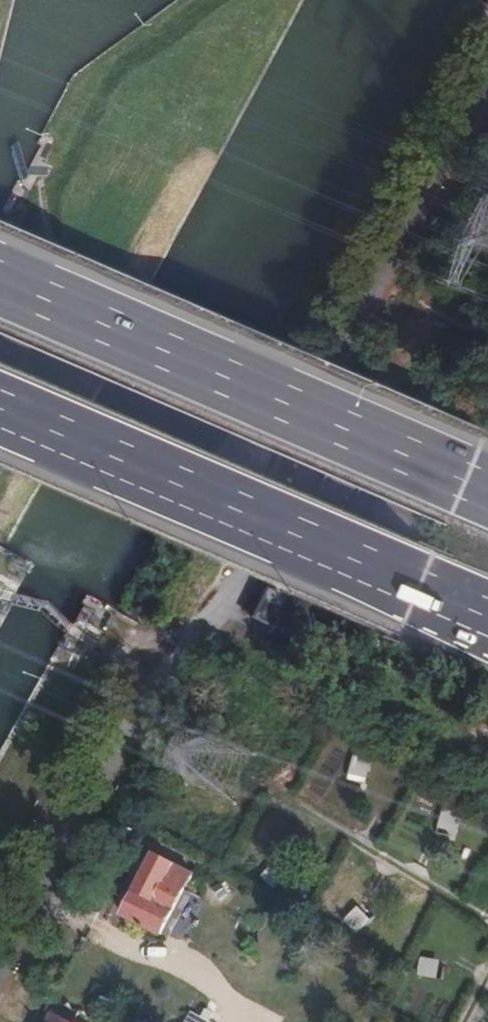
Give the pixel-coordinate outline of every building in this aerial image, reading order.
[(457,277),(444,270),(439,280),(452,287),(457,277)] [(271,633),(313,656),(328,629),(287,605),(271,633)] [(353,758),(350,770),(367,775),(370,763),(353,758)] [(443,813),(440,824),(456,830),(460,819),(443,813)] [(152,856),(121,916),(160,937),(160,935),(164,937),(168,931),(164,929),(191,877),(152,856)] [(270,868),(261,876),(271,889),(281,880),(270,868)] [(354,912),(344,920),(355,932),(364,925),(354,912)] [(419,959),(418,978),(432,979),(433,960),(419,959)] [(51,1014),(47,1021),(67,1021),(51,1014)]
